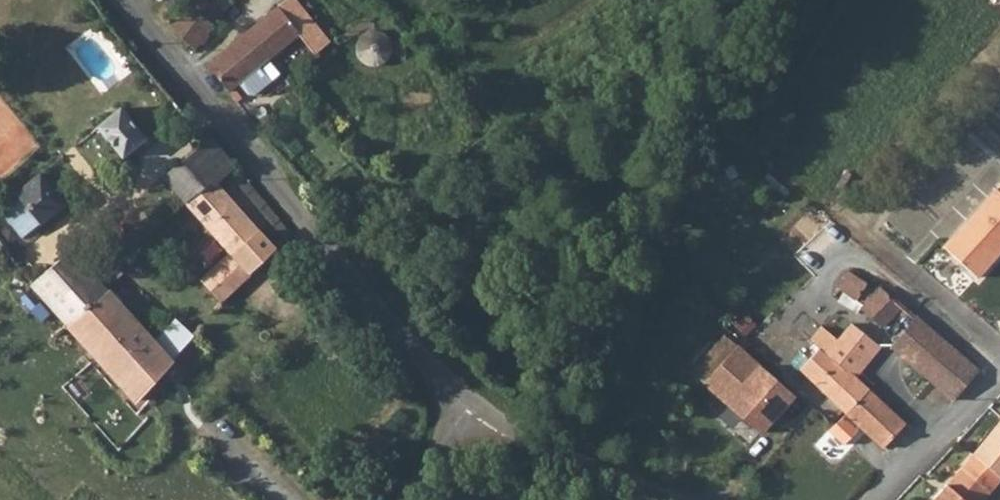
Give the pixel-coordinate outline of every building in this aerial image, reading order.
[(171,24),(182,38),(195,47),(234,4),(229,0),(217,0),(213,5),(207,0),(192,0),(171,24)] [(249,29),(270,57),(314,20),(297,0),(287,0),(249,29)] [(230,90),(270,57),(249,29),(208,62),(230,90)] [(127,156),(150,138),(126,109),(101,128),(127,156)] [(215,180),(218,184),(222,182),(239,166),(217,139),(210,141),(167,177),(190,202),(215,180)] [(42,174),(19,193),(43,223),(51,215),(66,205),(42,174)] [(237,288),(279,249),(222,182),(218,184),(215,180),(190,202),(235,253),(207,280),(227,302),(239,290),(237,288)] [(997,196),(995,193),(946,252),(979,281),(999,257),(999,192),(997,196)] [(61,226),(51,215),(43,223),(20,243),(27,252),(61,226)] [(76,251),(34,284),(67,320),(107,285),(100,277),(76,251)] [(67,320),(138,399),(193,339),(178,326),(158,344),(111,289),(121,281),(115,272),(131,260),(126,254),(100,277),(107,285),(67,320)] [(476,261),(472,257),(457,270),(462,274),(476,261)] [(925,325),(936,312),(907,286),(894,299),(885,290),(880,295),(853,271),(839,287),(879,328),(898,308),(912,320),(891,346),(930,378),(954,350),(925,325)] [(925,325),(954,350),(955,349),(965,337),(936,312),(925,325)] [(879,347),(851,322),(834,340),(819,326),(789,360),(884,447),(904,425),(854,376),(879,347)] [(789,392),(735,342),(702,379),(755,429),(789,392)] [(954,398),(979,369),(955,349),(954,350),(930,378),(954,398)] [(982,437),(999,452),(999,414),(982,437)] [(982,437),(969,453),(998,477),(999,474),(999,452),(982,437)] [(998,477),(969,453),(927,499),(977,499),(998,477)]
